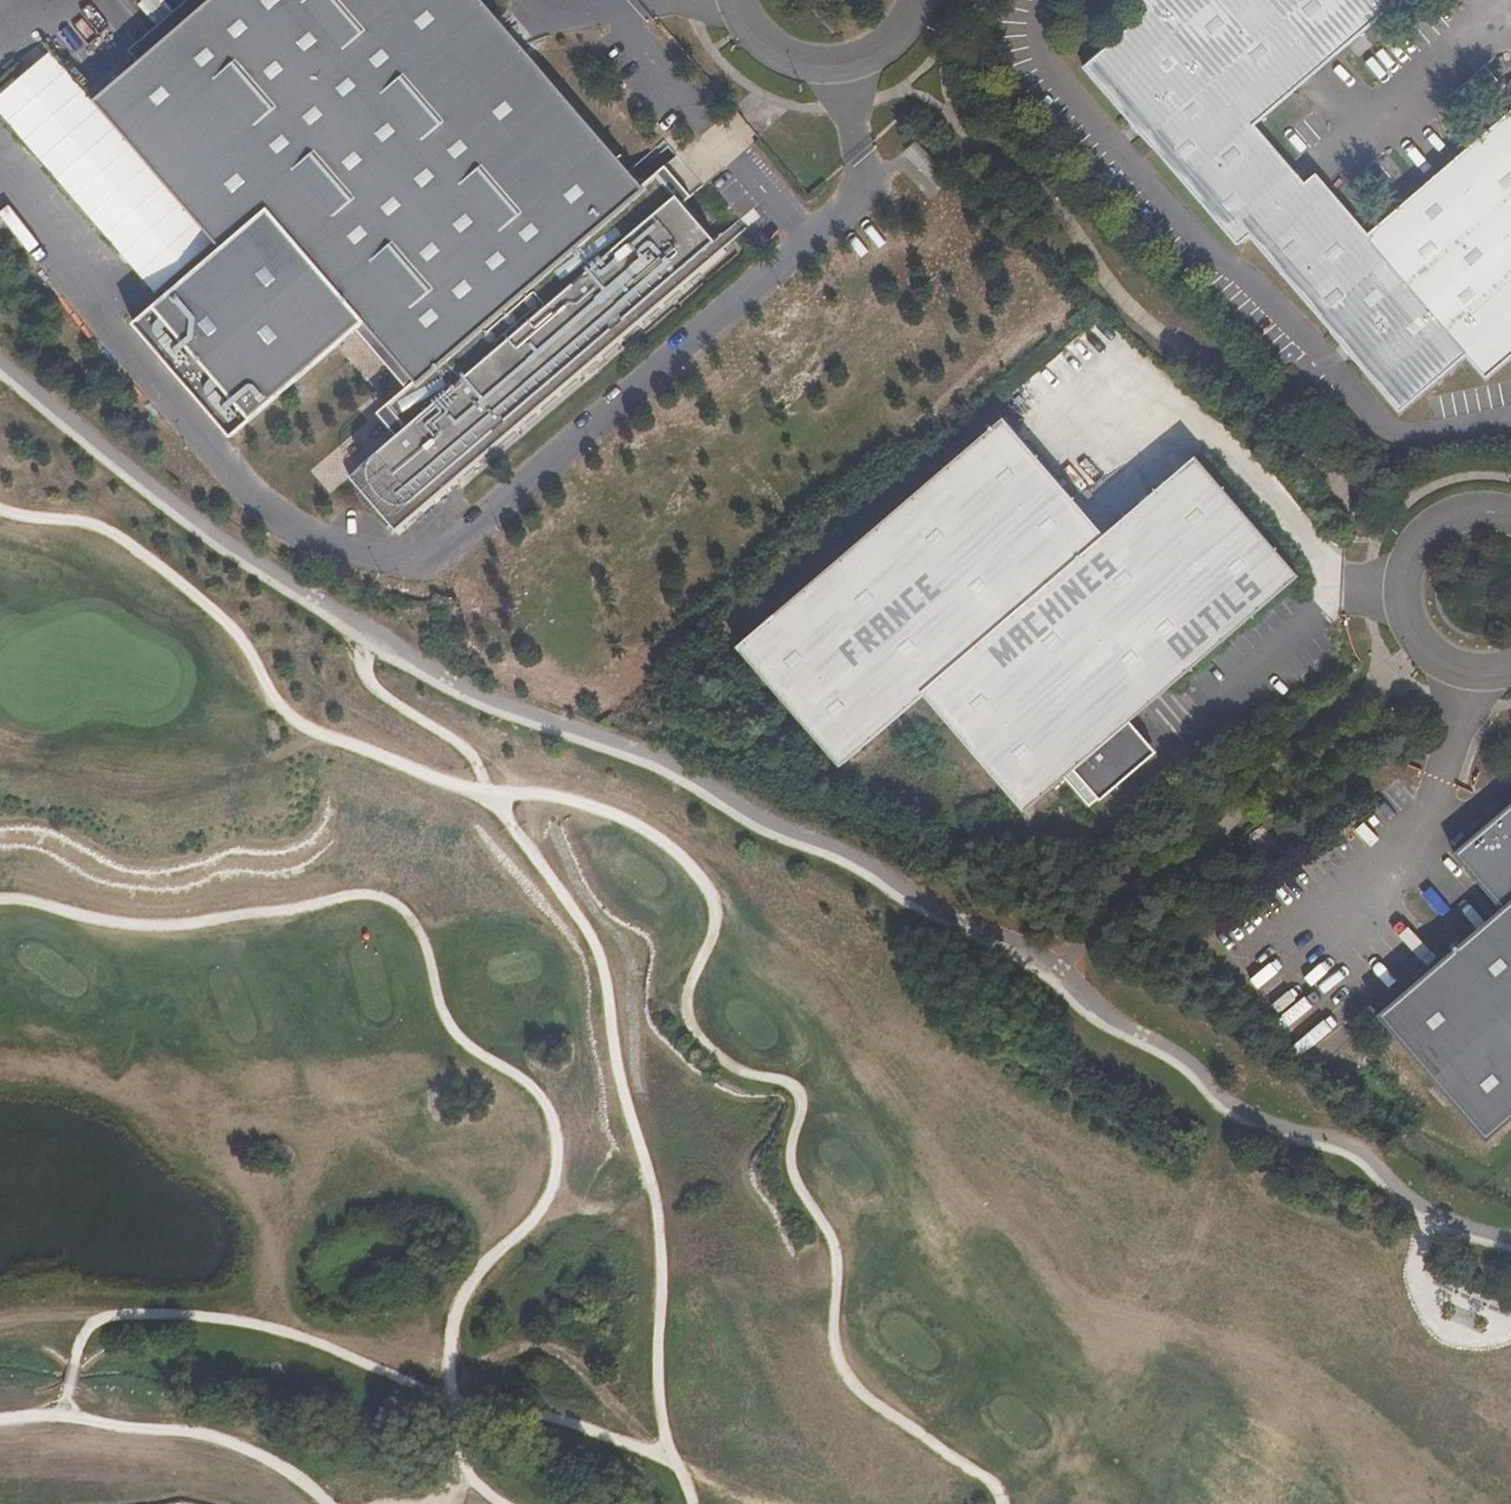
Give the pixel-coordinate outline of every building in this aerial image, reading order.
[(488,0),(213,0),(98,100),(225,246),(138,321),(236,434),(369,319),(420,378),(392,402),(412,425),(354,473),(404,531),(729,249),(687,199),(694,192),(668,163),(646,182),(488,0)] [(1149,14),(1083,71),(1152,151),(1153,151),(1238,249),(1249,239),(1332,336),(1331,336),(1400,416),(1467,359),(1487,382),(1510,361),(1510,115),(1369,237),(1316,176),(1305,186),(1255,128),(1389,13),(1380,3),(1383,0),(1137,0),(1149,14)] [(916,144),(905,155),(940,191),(951,181),(916,144)] [(1010,424),(744,653),(848,772),(931,701),(1031,817),(1071,782),(1096,812),(1153,764),(1128,734),(1166,701),(1305,582),(1201,462),(1109,540),(1010,424)] [(1463,841),(1510,897),(1469,933),(1387,1004),(1497,1131),(1510,1119),(1510,799),(1463,841)]
